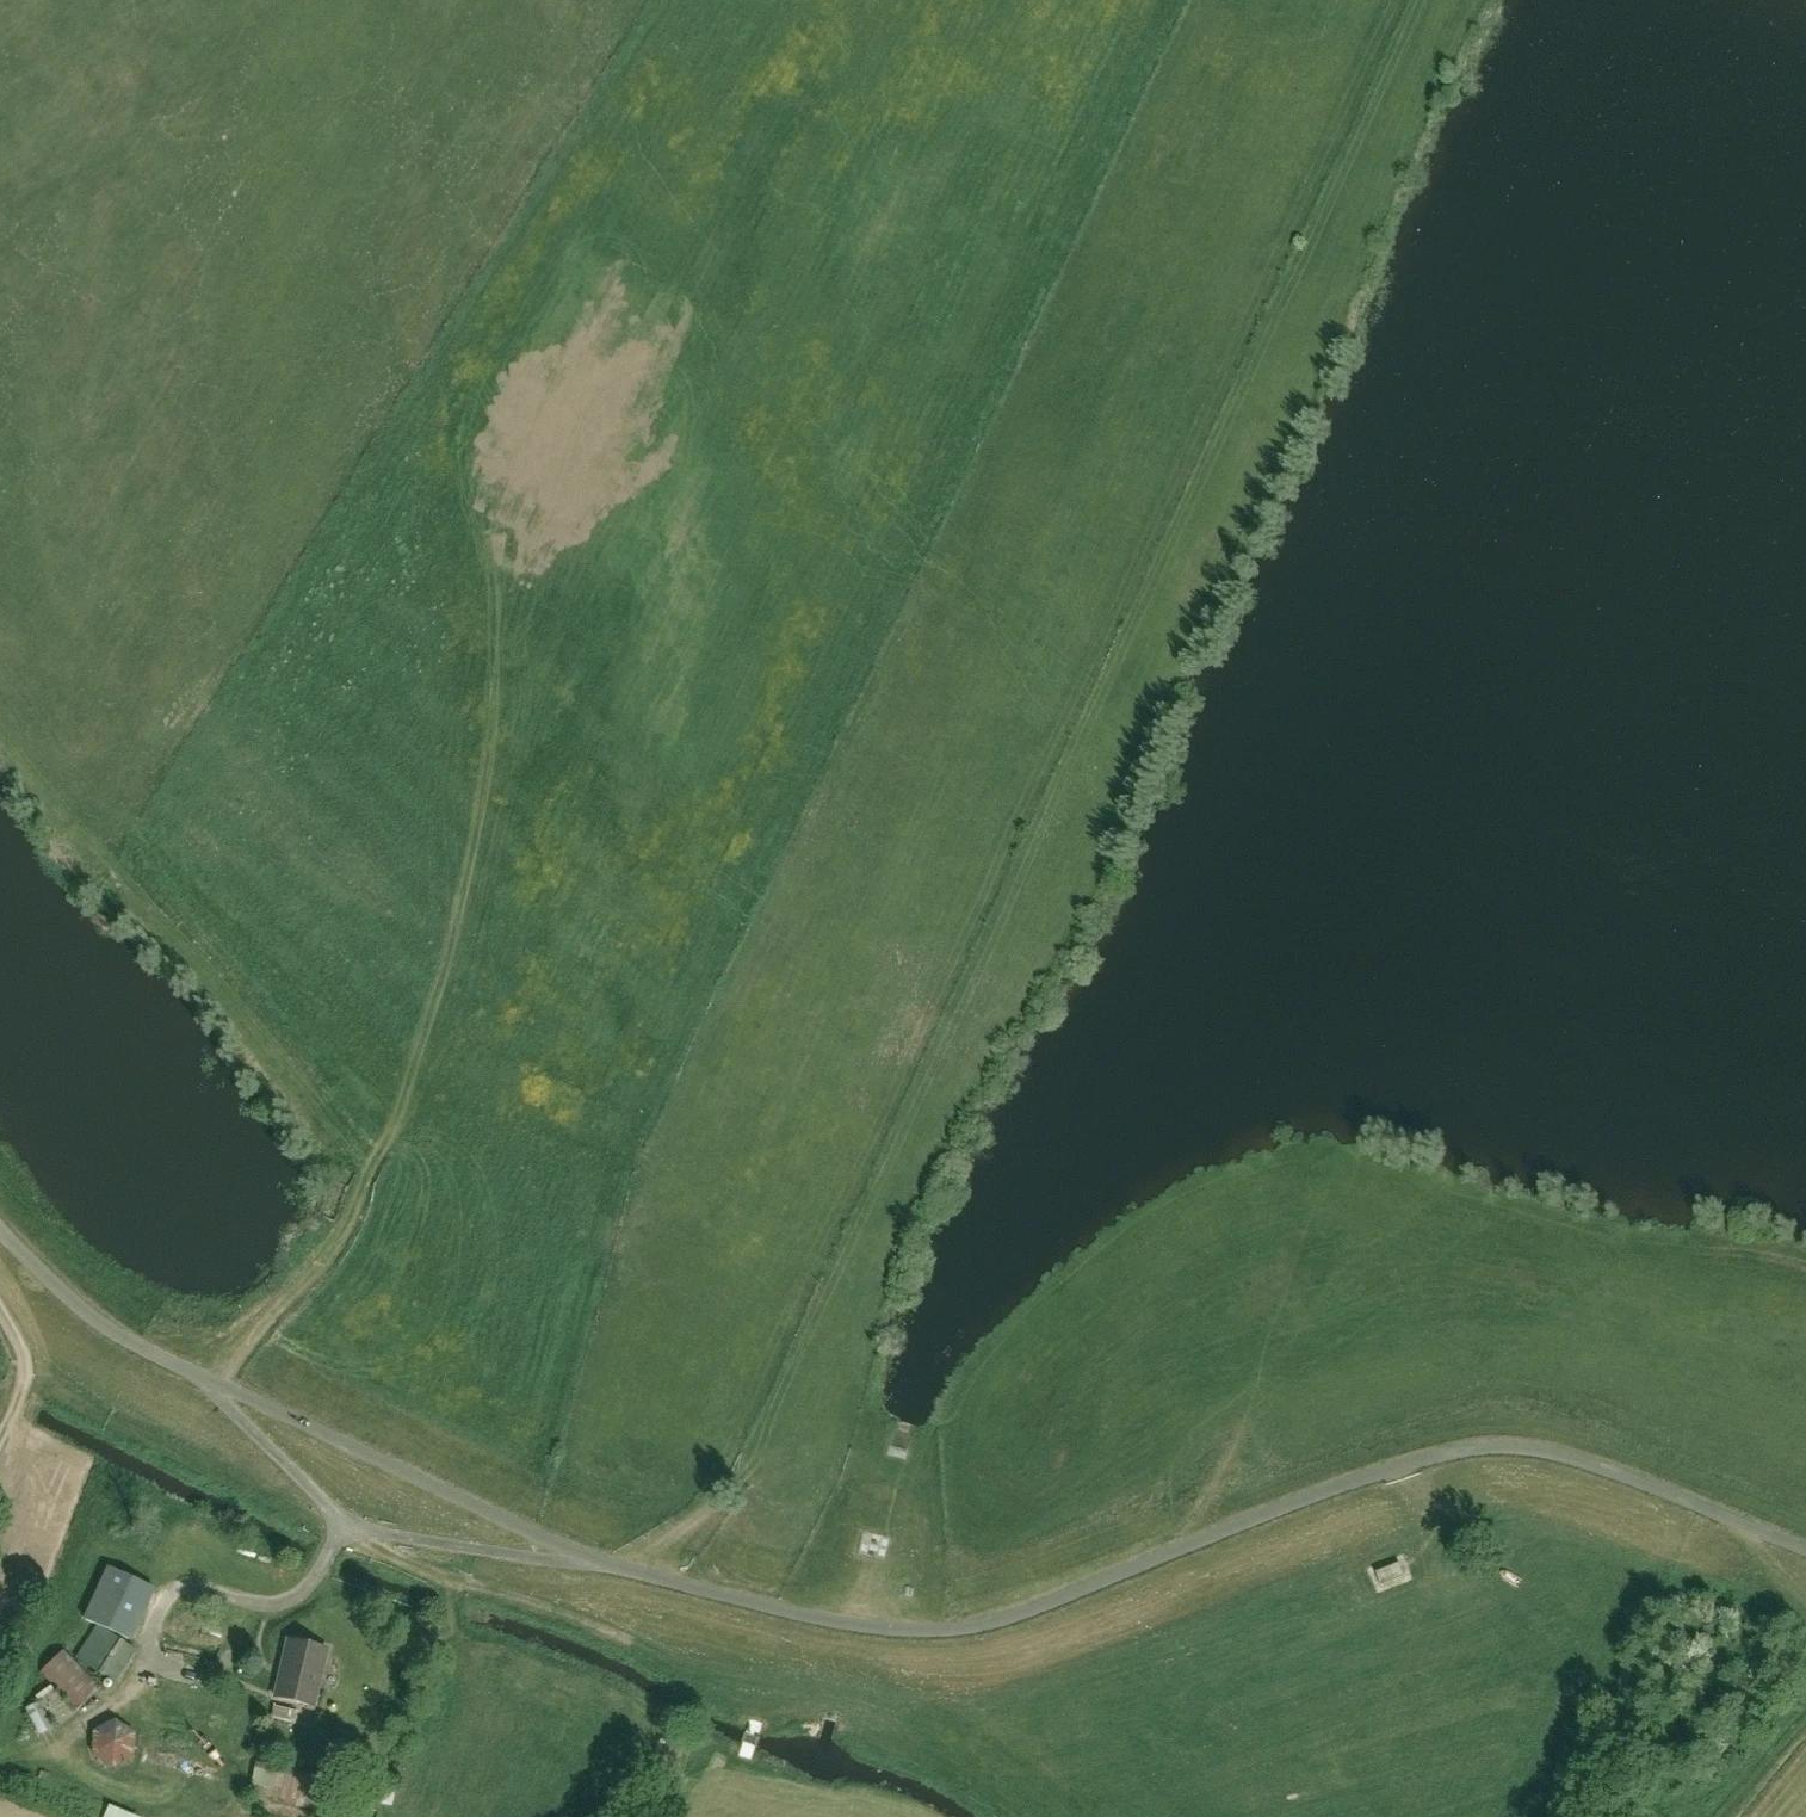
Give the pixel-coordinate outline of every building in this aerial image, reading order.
[(1382,1586),(1405,1576),(1400,1563),(1376,1573),(1382,1586)] [(108,1569),(85,1619),(129,1639),(152,1589),(108,1569)] [(113,1685),(136,1651),(98,1626),(75,1659),(113,1685)] [(326,1649),(289,1640),(275,1698),(313,1707),(326,1649)] [(100,1687),(65,1650),(42,1671),(78,1709),(100,1687)] [(74,1717),(50,1687),(36,1697),(39,1703),(24,1710),(39,1735),(56,1726),(57,1729),(74,1717)] [(124,1766),(123,1727),(90,1728),(91,1767),(124,1766)] [(345,1780),(256,1762),(248,1798),(337,1816),(345,1780)] [(100,1816),(131,1816),(103,1807),(100,1816)]
